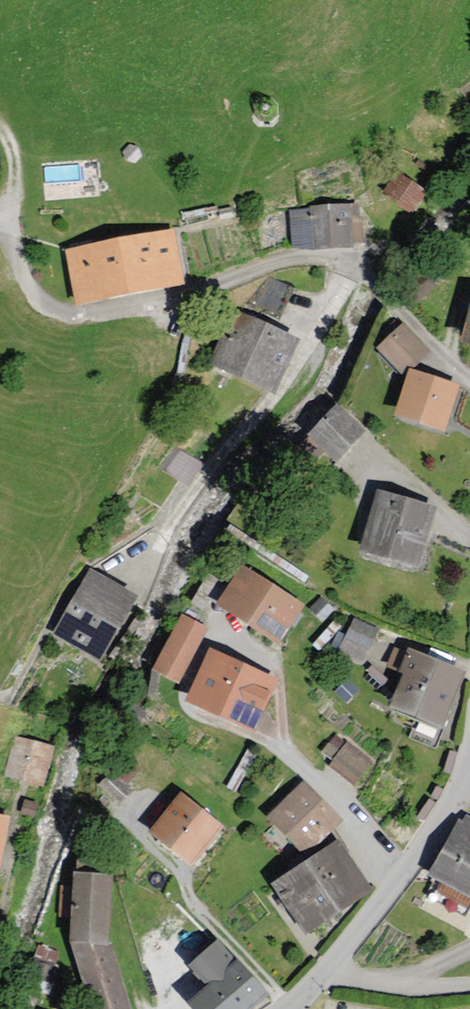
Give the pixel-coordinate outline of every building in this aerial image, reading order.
[(406,208),(423,189),(402,171),(385,191),(406,208)] [(350,247),(347,206),(286,210),(288,251),(350,247)] [(179,286),(169,231),(62,251),(72,306),(179,286)] [(267,276),(256,303),(269,308),(276,291),(285,294),(289,285),(267,276)] [(469,296),(456,342),(469,346),(469,296)] [(265,393),(291,342),(227,310),(201,361),(265,393)] [(398,372),(423,349),(399,323),(374,347),(398,372)] [(441,432),(455,387),(405,372),(391,418),(441,432)] [(338,459),(364,427),(337,405),(311,437),(338,459)] [(416,572),(435,509),(374,492),(356,555),(416,572)] [(276,647),(302,606),(238,566),(212,608),(276,647)] [(98,660),(132,596),(85,571),(51,635),(98,660)] [(175,684),(205,626),(181,614),(152,672),(175,684)] [(354,615),(338,649),(362,661),(379,627),(354,615)] [(440,718),(462,673),(416,651),(407,668),(420,674),(406,701),(440,718)] [(254,732),(276,683),(207,652),(185,702),(254,732)] [(319,754),(356,783),(375,759),(338,730),(319,754)] [(41,790),(51,748),(14,740),(5,782),(41,790)] [(310,842),(337,815),(305,783),(277,810),(310,842)] [(189,860),(216,826),(176,795),(149,830),(189,860)] [(468,812),(438,866),(469,883),(469,813),(468,812)] [(309,921),(364,882),(335,841),(280,880),(309,921)] [(109,872),(69,870),(65,935),(88,1008),(126,1008),(105,941),(109,872)] [(260,991),(212,940),(191,959),(212,982),(194,998),(204,1008),(240,1008),(260,991)]
